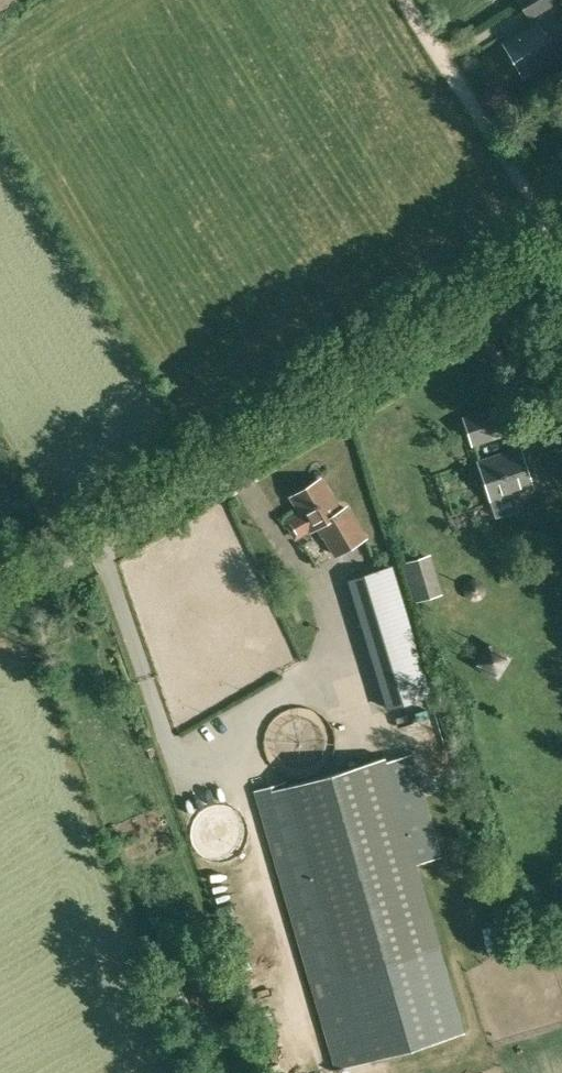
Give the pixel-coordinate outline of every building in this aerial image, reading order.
[(560,0),(516,0),(528,20),(560,0)] [(524,78),(558,57),(537,22),(503,44),(524,78)] [(472,449),(501,441),(493,413),(464,421),(472,449)] [(491,501),(532,488),(519,447),(477,461),(491,501)] [(338,510),(320,479),(291,497),(310,529),(316,526),(334,557),(366,537),(347,504),(338,510)] [(424,554),(401,562),(405,574),(428,567),(424,554)] [(411,631),(367,644),(387,707),(431,694),(411,631)] [(286,781),(253,790),(292,922),(309,985),(332,1071),(336,1071),(368,1061),(465,1033),(452,989),(440,947),(416,864),(443,857),(412,753),(386,760),(385,757),(287,785),(286,781)] [(196,834),(205,832),(200,811),(191,814),(196,834)]
